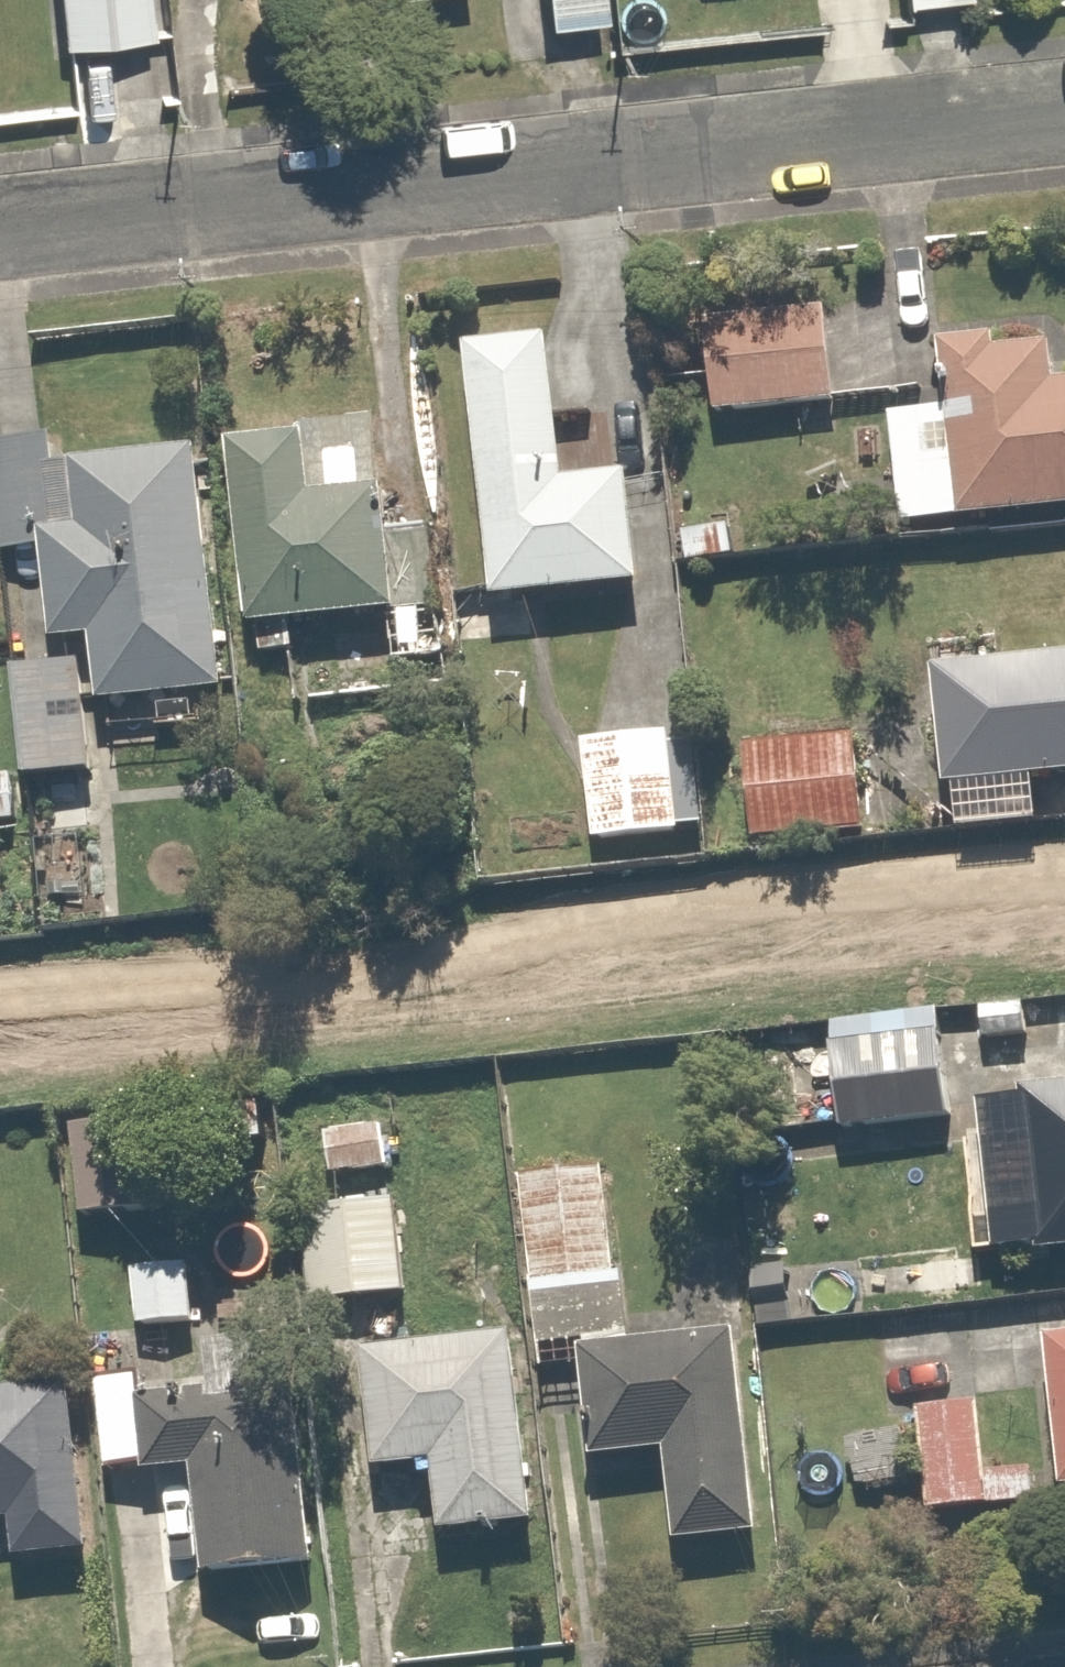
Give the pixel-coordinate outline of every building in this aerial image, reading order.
[(43,67),(149,61),(146,0),(40,0),(43,67)] [(549,44),(603,46),(606,0),(551,0),(549,44)] [(902,31),(962,27),(960,0),(901,0),(902,31)] [(827,326),(694,344),(707,436),(839,418),(827,326)] [(1064,507),(1064,385),(1058,386),(1054,348),(1004,354),(1001,334),(943,341),(965,519),(1064,507)] [(570,479),(554,338),(469,347),(498,597),(641,580),(629,472),(570,479)] [(313,496),(306,432),(231,441),(252,629),(400,613),(386,488),(313,496)] [(228,693),(198,447),(73,461),(81,526),(44,531),(57,642),(93,638),(101,708),(228,693)] [(1064,775),(1064,659),(941,674),(960,829),(1042,819),(1037,778),(1064,775)] [(81,866),(79,687),(18,688),(19,809),(32,808),(32,867),(81,866)] [(862,759),(739,774),(749,854),(871,840),(862,759)] [(676,771),(570,779),(576,865),(683,857),(676,771)] [(940,1037),(808,1050),(818,1153),(950,1140),(940,1037)] [(1022,1105),(1041,1272),(1064,1269),(1064,1100),(1022,1105)] [(159,1155),(70,1155),(70,1236),(159,1236),(159,1155)] [(596,1186),(512,1195),(506,1302),(523,1311),(530,1371),(615,1362),(611,1305),(592,1296),(596,1186)] [(394,1228),(306,1228),(305,1313),(394,1313),(394,1228)] [(114,1303),(117,1351),(180,1346),(176,1299),(114,1303)] [(1034,1365),(1050,1512),(1064,1511),(1064,1362),(1034,1365)] [(536,1556),(513,1364),(362,1382),(377,1500),(431,1493),(440,1568),(536,1556)] [(737,1566),(713,1366),(564,1383),(576,1490),(644,1482),(655,1576),(737,1566)] [(0,1417),(0,1549),(6,1549),(10,1586),(82,1579),(65,1411),(0,1417)] [(190,1599),(294,1587),(274,1417),(190,1427),(188,1415),(120,1423),(128,1493),(177,1487),(190,1599)] [(966,1428),(902,1428),(904,1532),(1019,1534),(1022,1498),(971,1496),(966,1428)]
